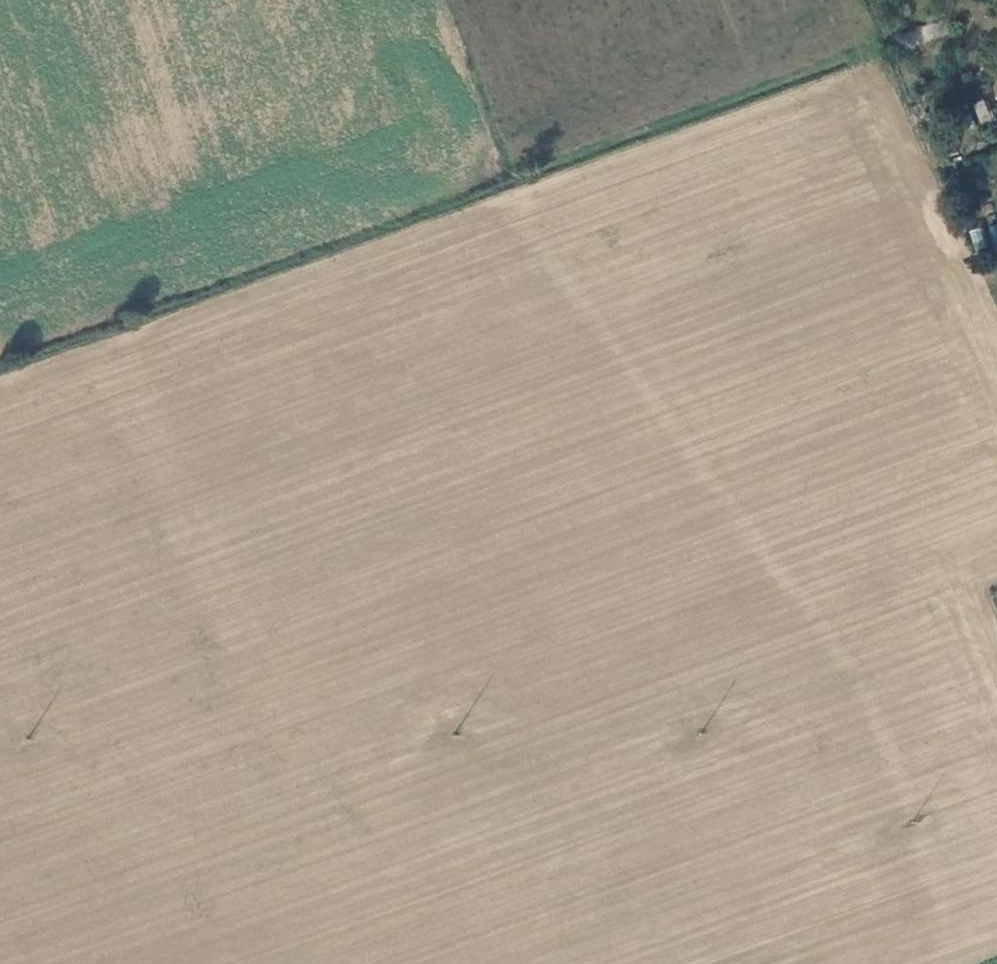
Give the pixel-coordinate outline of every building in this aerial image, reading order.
[(980,124),(992,120),(984,100),(973,104),(980,124)]
